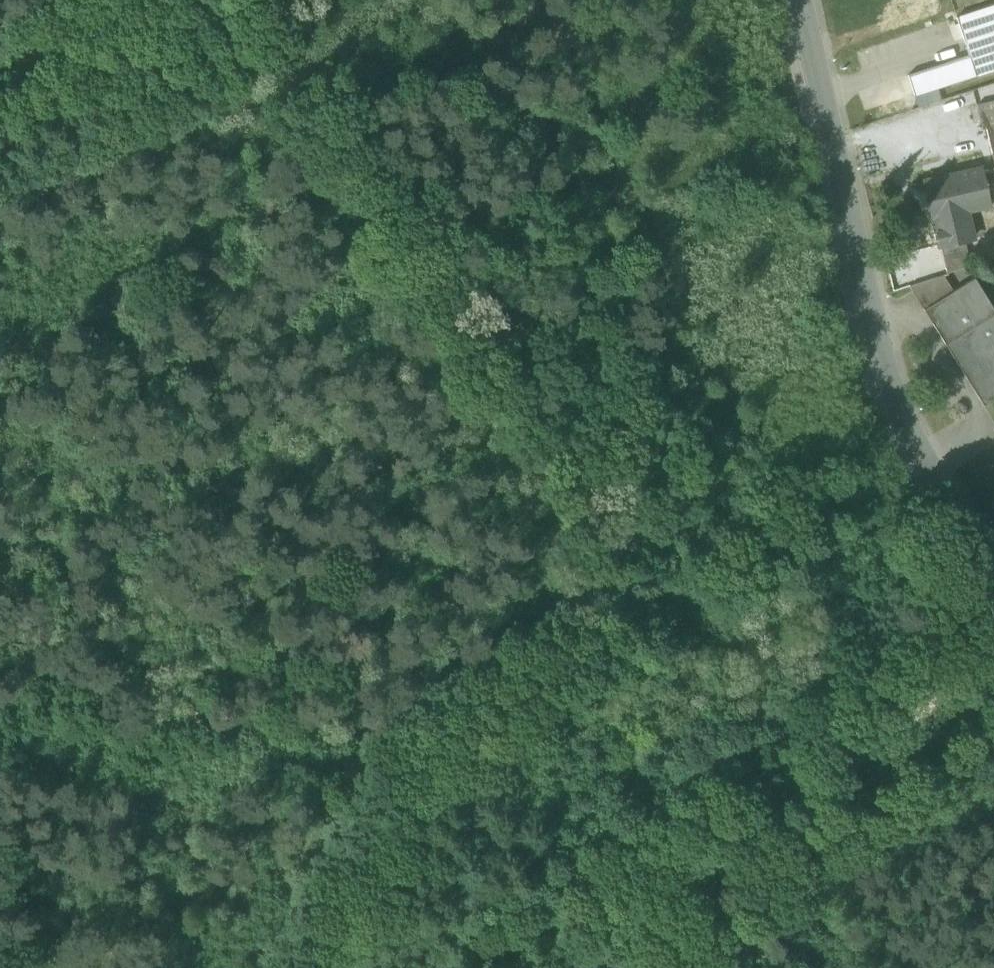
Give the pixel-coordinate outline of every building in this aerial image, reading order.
[(993,70),(993,5),(956,18),(968,56),(975,76),(993,70)] [(914,95),(975,76),(968,56),(907,75),(914,95)] [(986,128),(985,123),(993,121),(993,101),(977,105),(982,129),(986,128)] [(985,123),(986,128),(993,164),(993,121),(985,123)] [(939,246),(940,246),(964,241),(973,239),(966,211),(964,199),(989,194),(983,168),(924,182),(939,246)] [(984,172),(987,186),(993,184),(993,169),(984,172)] [(991,205),(989,194),(964,199),(966,211),(991,205)] [(940,246),(947,273),(970,266),(964,241),(940,246)] [(912,286),(926,309),(955,292),(944,275),(912,286)] [(947,343),(993,315),(993,307),(977,278),(955,292),(926,309),(947,343)] [(947,343),(983,405),(993,399),(993,315),(947,343)]
